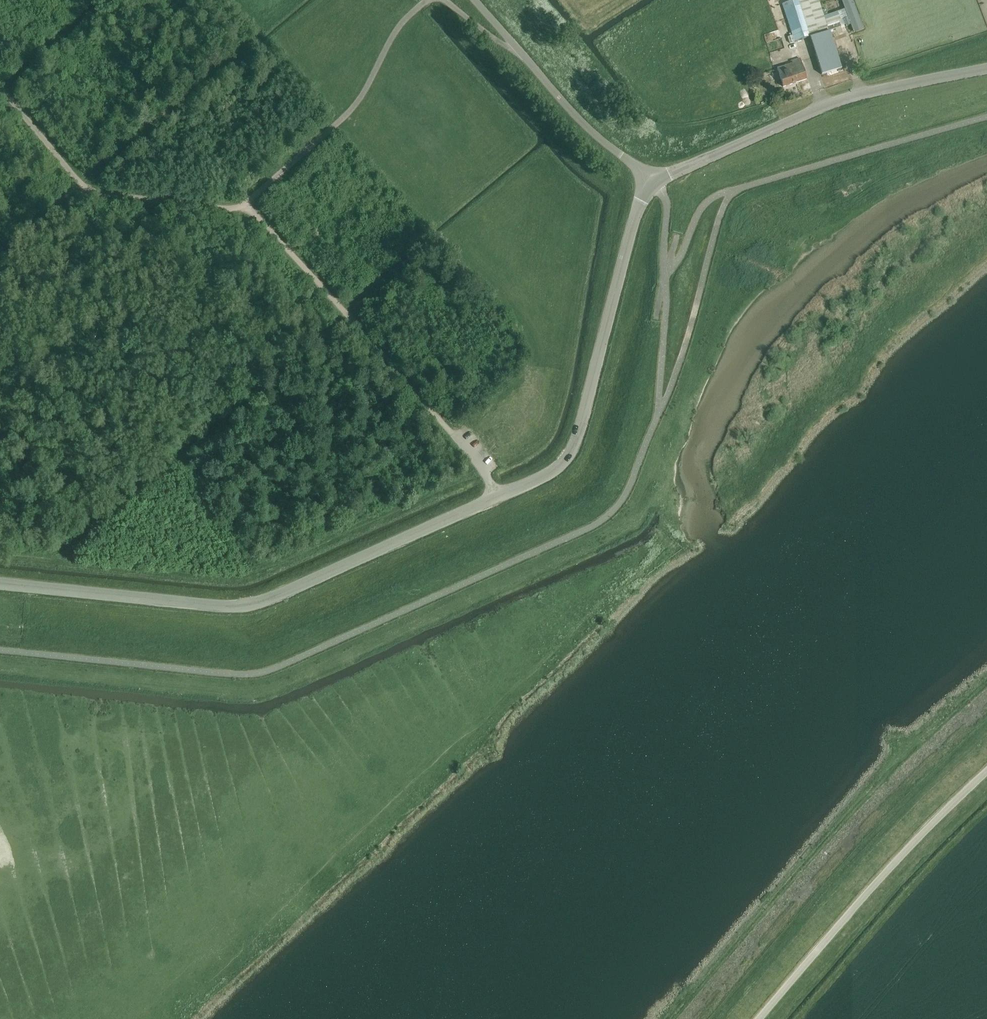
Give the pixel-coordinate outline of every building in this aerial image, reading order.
[(793,36),(789,38),(791,44),(809,38),(821,76),(841,69),(832,40),(829,31),(819,0),(797,0),(782,5),(793,36)] [(783,88),(807,80),(800,59),(791,62),(792,64),(777,69),(783,88)]
